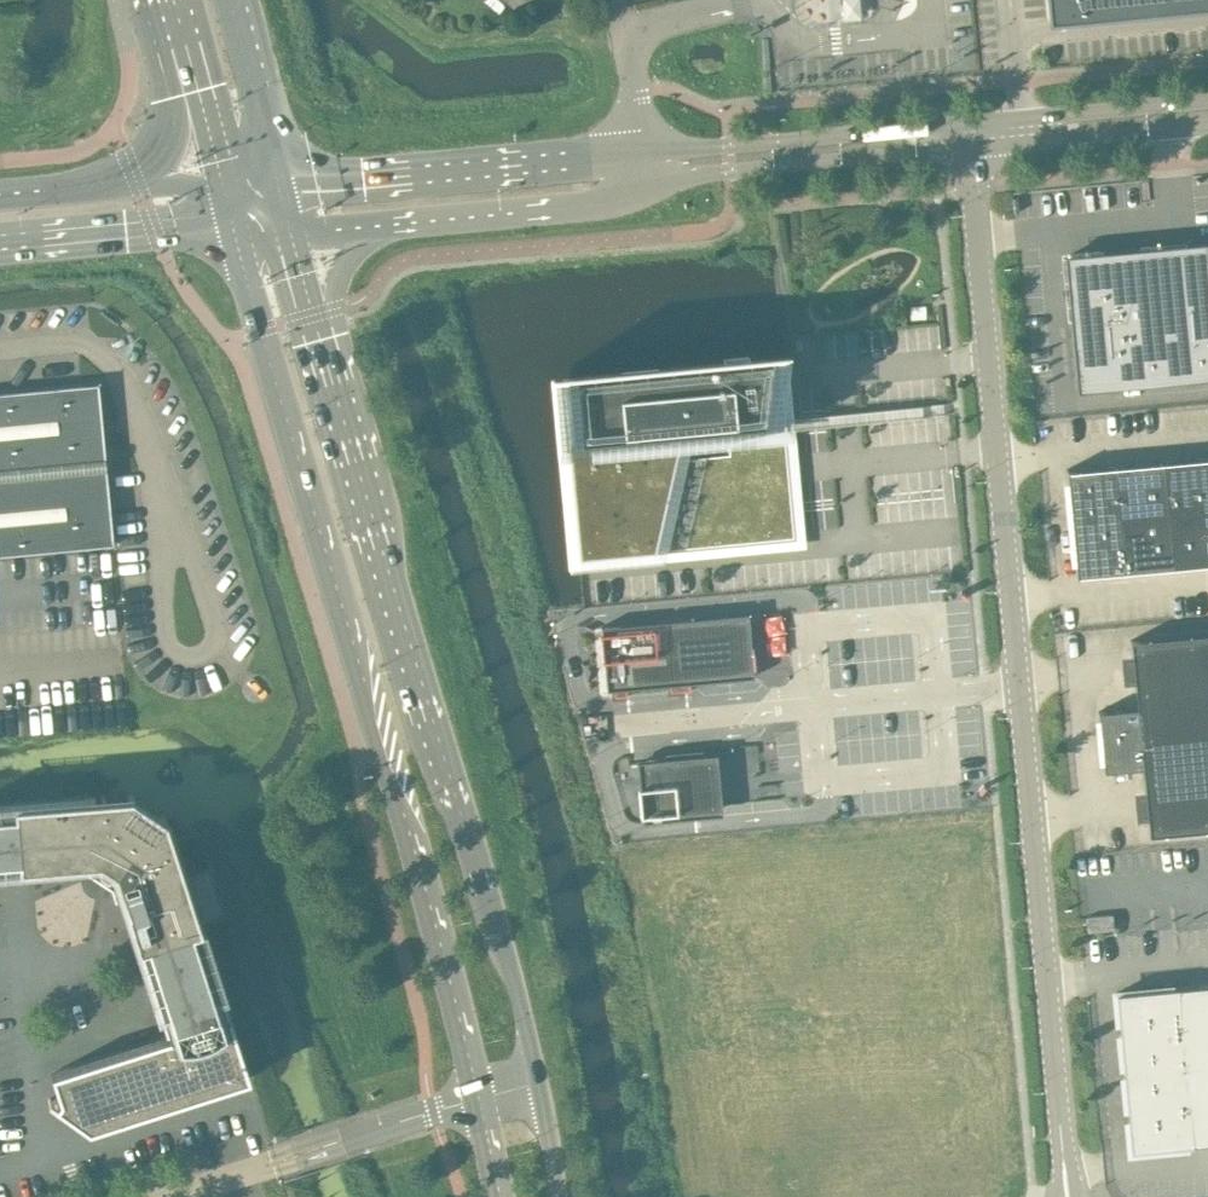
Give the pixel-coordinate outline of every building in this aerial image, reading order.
[(841,17),(868,16),(867,0),(815,0),(816,12),(841,11),(841,17)] [(1048,19),(1207,3),(1207,0),(1046,0),(1048,19)] [(1069,254),(1075,317),(1071,318),(1078,391),(1207,379),(1207,241),(1069,254)] [(676,459),(680,440),(694,438),(728,435),(784,430),(784,429),(783,419),(779,378),(776,345),(561,365),(579,558),(655,550),(676,459)] [(113,543),(98,383),(0,392),(0,554),(113,543)] [(1163,462),(1168,514),(1202,511),(1207,511),(1207,458),(1163,462)] [(1168,514),(1163,462),(1115,466),(1120,519),(1168,514)] [(1120,519),(1115,466),(1068,471),(1068,469),(1067,469),(1077,577),(1078,577),(1078,576),(1125,571),(1120,519)] [(1207,564),(1202,511),(1168,514),(1173,567),(1207,564)] [(1173,567),(1168,514),(1120,519),(1125,571),(1173,567)] [(749,613),(602,626),(607,690),(614,689),(615,696),(629,695),(628,694),(627,688),(657,685),(668,684),(670,684),(671,691),(682,690),(692,689),(692,688),(691,688),(690,682),(729,679),(730,679),(729,678),(754,676),(752,653),(754,652),(753,645),(752,645),(749,613)] [(1163,833),(1207,829),(1207,633),(1131,641),(1137,708),(1098,711),(1104,771),(1143,767),(1148,826),(1149,834),(1163,833)] [(646,794),(641,795),(642,806),(643,822),(708,816),(706,795),(704,770),(702,755),(658,759),(643,760),(645,789),(646,794)] [(103,804),(88,806),(87,800),(95,799),(94,797),(0,805),(0,869),(89,862),(84,871),(91,876),(91,878),(90,880),(91,881),(91,883),(92,884),(93,886),(95,887),(96,887),(98,887),(99,887),(101,887),(103,886),(104,885),(112,890),(118,881),(167,1036),(51,1073),(60,1099),(55,1105),(89,1129),(249,1078),(176,851),(173,852),(176,859),(170,861),(150,817),(128,802),(103,804)] [(1113,915),(1087,917),(1087,918),(1087,921),(1088,929),(1088,932),(1114,930),(1113,915)] [(1124,1072),(1207,1064),(1207,984),(1117,993),(1124,1072)] [(1124,1072),(1132,1151),(1207,1144),(1207,1064),(1124,1072)]
